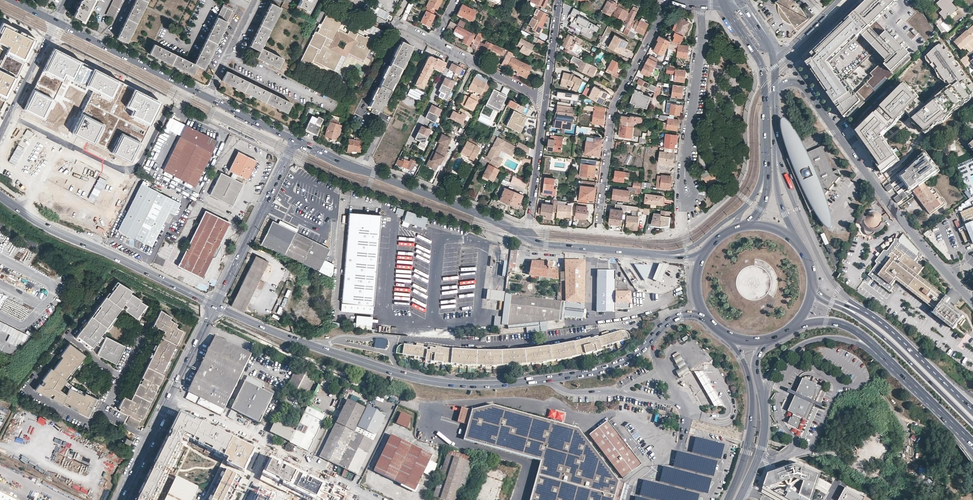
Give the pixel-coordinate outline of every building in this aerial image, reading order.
[(94,0),(81,0),(80,0),(78,4),(76,9),(76,10),(73,16),(83,21),(94,0)] [(106,15),(113,19),(122,0),(113,0),(106,15)] [(131,9),(120,30),(117,38),(127,43),(148,0),(136,0),(131,9)] [(312,0),(299,0),(297,6),(307,11),(312,0)] [(427,7),(426,10),(433,14),(434,10),(431,9),(432,7),(436,9),(441,0),(429,0),(426,6),(427,7)] [(793,24),(795,27),(808,17),(795,0),(777,0),(776,1),(778,3),(778,5),(778,7),(778,10),(778,12),(780,15),(782,18),(783,19),(784,20),(785,21),(787,22),(788,23),(790,23),(792,24),(793,24)] [(912,58),(875,20),(895,0),(867,0),(854,13),(852,14),(833,33),(823,43),(814,51),(811,54),(814,57),(816,59),(815,60),(812,58),(812,57),(807,63),(809,66),(811,65),(814,69),(812,70),(831,98),(842,114),(847,120),(862,105),(894,74),(912,58)] [(947,21),(956,13),(955,12),(958,10),(952,3),(956,0),(943,0),(938,5),(944,12),(941,15),(947,21)] [(602,11),(610,15),(617,3),(613,1),(612,3),(608,1),(602,11)] [(261,47),(281,7),(271,2),(267,10),(252,40),(249,45),(259,50),(256,57),(268,63),(278,67),(283,58),(261,47)] [(386,19),(389,12),(367,2),(363,8),(386,19)] [(405,20),(413,4),(409,2),(401,18),(405,20)] [(619,7),(628,12),(630,9),(619,3),(612,16),(614,17),(615,16),(617,12),(619,7)] [(230,15),(234,9),(224,4),(194,63),(154,44),(149,54),(151,55),(160,59),(181,70),(192,75),(197,65),(204,68),(207,62),(230,15)] [(462,15),(461,16),(471,21),(476,11),(462,4),(458,12),(462,15)] [(495,12),(487,7),(485,11),(493,15),(495,12)] [(590,15),(574,7),(570,13),(568,15),(571,17),(569,21),(571,22),(569,25),(573,27),(572,29),(580,33),(580,31),(587,34),(590,28),(597,32),(600,26),(590,21),(588,19),(590,15)] [(619,7),(617,12),(621,14),(618,18),(624,21),(628,12),(619,7)] [(546,14),(537,9),(534,14),(535,14),(533,18),(532,18),(529,24),(531,25),(531,27),(533,28),(532,30),(537,32),(546,14)] [(633,24),(635,21),(632,20),(637,12),(632,9),(625,23),(632,27),(633,24)] [(433,14),(426,10),(420,22),(429,26),(434,14),(433,14)] [(342,20),(327,12),(320,25),(318,23),(317,26),(319,28),(316,33),(314,32),(299,61),(309,66),(312,60),(321,65),(322,64),(324,65),(323,66),(333,71),(336,64),(335,63),(336,61),(338,62),(341,55),(345,57),(347,53),(354,57),(354,56),(356,57),(356,58),(363,61),(368,52),(367,51),(368,49),(369,49),(373,40),(365,36),(365,37),(349,30),(347,34),(338,30),(342,20)] [(549,15),(546,14),(537,32),(539,33),(549,15)] [(680,22),(677,30),(676,31),(685,34),(690,21),(685,19),(686,18),(682,16),(681,18),(679,21),(680,22)] [(633,28),(635,28),(636,29),(635,30),(637,31),(643,34),(647,24),(644,23),(646,19),(642,17),(639,23),(636,21),(633,28)] [(475,34),(457,26),(458,24),(451,21),(449,25),(455,29),(454,31),(452,34),(462,39),(461,42),(469,46),(475,34)] [(2,22),(0,26),(0,45),(7,49),(2,60),(0,59),(0,60),(0,111),(35,37),(2,22)] [(369,23),(365,30),(378,37),(382,30),(369,23)] [(633,32),(630,30),(627,35),(633,38),(636,33),(633,32)] [(968,32),(968,31),(961,37),(972,50),(972,43),(971,42),(972,40),(972,37),(968,32)] [(482,37),(477,34),(473,43),(471,47),(476,49),(480,41),(481,38),(482,37)] [(564,50),(570,53),(572,50),(570,49),(572,46),(569,44),(572,38),(573,36),(569,34),(566,39),(564,42),(562,46),(566,47),(564,50)] [(619,52),(626,40),(615,34),(608,47),(619,52)] [(670,41),(680,42),(683,42),(684,35),(675,34),(674,37),(672,37),(669,35),(667,39),(670,41)] [(669,45),(670,41),(667,39),(659,35),(657,39),(659,40),(653,50),(662,54),(667,44),(669,45)] [(544,42),(534,36),(532,40),(536,42),(536,43),(542,46),(544,42)] [(961,37),(955,42),(961,50),(963,49),(965,47),(966,49),(969,52),(970,53),(971,52),(972,50),(961,37)] [(520,50),(528,55),(533,45),(520,38),(517,45),(521,47),(520,50)] [(485,44),(480,41),(476,49),(474,52),(479,55),(481,52),(488,56),(492,50),(503,55),(505,50),(487,40),(485,44)] [(626,40),(619,52),(620,53),(622,49),(623,50),(628,41),(626,40)] [(401,41),(399,44),(393,56),(389,66),(383,78),(378,87),(372,99),(369,106),(373,108),(371,112),(376,114),(378,111),(379,111),(383,104),(384,104),(388,97),(387,96),(394,82),(395,83),(398,76),(397,75),(404,61),(405,62),(409,54),(408,53),(412,46),(401,41)] [(680,44),(680,42),(670,41),(669,45),(666,55),(675,56),(677,56),(687,57),(687,53),(692,54),(692,47),(688,47),(688,45),(680,44)] [(863,49),(868,45),(864,41),(859,46),(863,49)] [(905,112),(925,133),(972,92),(972,89),(940,42),(923,57),(947,87),(925,107),(917,100),(905,112)] [(72,134),(131,163),(161,102),(53,50),(23,110),(44,120),(65,79),(92,92),(72,134)] [(512,56),(513,53),(509,51),(505,59),(508,61),(511,56),(512,56)] [(445,64),(431,56),(427,57),(414,84),(422,88),(433,67),(442,71),(445,64)] [(531,66),(512,56),(507,66),(517,71),(516,73),(525,78),(531,66)] [(578,65),(579,66),(578,69),(592,77),(596,68),(573,56),(572,58),(571,60),(578,64),(578,65)] [(656,61),(648,57),(641,72),(647,75),(649,75),(654,66),(662,69),(663,65),(656,61)] [(969,58),(963,63),(966,66),(968,64),(971,62),(971,61),(969,58)] [(619,63),(611,59),(606,68),(604,72),(616,78),(618,74),(616,73),(618,68),(617,67),(619,63)] [(452,64),(450,70),(455,72),(454,75),(458,77),(462,68),(452,64)] [(672,69),(672,73),(676,73),(675,80),(684,81),(685,71),(672,69)] [(286,113),(291,103),(282,98),(256,86),(234,75),(227,71),(222,81),(286,113)] [(576,91),(576,90),(582,80),(574,76),(573,77),(571,76),(571,75),(564,73),(562,78),(564,79),(563,83),(562,84),(567,85),(572,87),(572,88),(572,89),(576,91)] [(490,85),(474,77),(468,88),(484,96),(490,85)] [(446,78),(443,85),(451,89),(455,83),(446,78)] [(655,92),(655,91),(656,87),(649,83),(639,78),(637,83),(655,92)] [(882,167),(897,157),(881,138),(905,112),(917,100),(919,98),(903,82),(856,130),(882,167)] [(406,94),(424,103),(429,94),(410,85),(406,94)] [(443,85),(440,91),(444,93),(442,97),(447,99),(451,89),(443,85)] [(589,96),(604,104),(610,93),(595,85),(589,96)] [(687,86),(674,85),(672,96),(682,98),(683,90),(687,91),(687,86)] [(505,97),(497,93),(498,91),(493,88),(490,93),(485,103),(498,110),(505,97)] [(641,105),(647,107),(651,96),(642,93),(643,91),(635,89),(633,94),(634,94),(631,102),(636,103),(635,106),(640,106),(641,105)] [(579,94),(558,91),(557,97),(578,99),(579,94)] [(479,98),(471,93),(469,97),(465,95),(460,104),(473,110),(479,98)] [(509,100),(507,105),(514,109),(516,104),(509,100)] [(570,103),(558,101),(557,113),(555,112),(553,126),(571,128),(573,113),(574,113),(575,107),(570,107),(570,103)] [(670,114),(679,115),(680,111),(681,104),(672,103),(671,107),(671,110),(670,114)] [(521,112),(523,108),(524,107),(521,106),(516,104),(514,109),(521,112)] [(433,105),(429,111),(438,116),(441,109),(433,105)] [(605,117),(606,108),(591,106),(583,105),(583,110),(594,111),(592,123),(602,124),(603,117),(605,117)] [(470,112),(460,107),(458,112),(453,110),(449,117),(461,123),(464,118),(468,120),(470,116),(468,116),(470,112)] [(438,116),(429,111),(426,118),(435,122),(438,116)] [(511,129),(516,132),(520,124),(522,125),(525,119),(520,116),(521,115),(513,111),(506,124),(512,127),(511,129)] [(344,124),(346,120),(332,115),(325,134),(330,136),(329,138),(336,140),(341,125),(337,124),(338,121),(344,124)] [(316,118),(311,116),(305,129),(310,132),(315,134),(319,127),(314,124),(314,122),(319,125),(322,118),(317,116),(316,118)] [(630,117),(621,116),(620,125),(633,127),(634,123),(641,124),(641,117),(631,116),(630,117)] [(674,119),(674,116),(668,116),(668,118),(667,128),(678,129),(679,119),(674,119)] [(165,128),(181,136),(186,125),(170,117),(165,128)] [(790,157),(786,158),(810,213),(813,208),(819,218),(822,223),(825,226),(828,229),(829,229),(830,229),(832,229),(832,228),(833,226),(833,224),(833,221),(832,218),(832,215),(830,208),(828,201),(825,194),(828,191),(826,189),(827,187),(829,189),(834,184),(832,182),(833,180),(835,182),(840,177),(838,175),(840,173),(838,169),(833,171),(822,146),(812,150),(812,151),(811,151),(808,152),(802,142),(798,134),(796,131),(792,126),(790,123),(789,121),(786,119),(785,118),(784,118),(783,118),(782,119),(781,119),(781,120),(781,121),(781,123),(781,126),(782,131),(783,137),(785,145),(790,157)] [(186,125),(181,136),(163,170),(195,186),(218,141),(186,125)] [(633,127),(620,125),(619,137),(632,138),(633,127)] [(430,130),(421,126),(418,133),(426,137),(430,130)] [(423,144),(426,137),(418,133),(415,139),(419,141),(417,145),(423,148),(425,145),(423,144)] [(451,138),(441,133),(437,142),(439,143),(435,152),(433,156),(434,157),(432,161),(428,159),(425,165),(435,170),(438,164),(439,165),(448,147),(447,146),(446,146),(447,143),(448,143),(451,138)] [(647,138),(648,133),(643,133),(642,137),(639,137),(638,143),(646,144),(647,138)] [(666,133),(664,147),(675,148),(677,135),(666,133)] [(563,137),(558,136),(551,135),(551,139),(549,139),(547,150),(561,152),(563,140),(563,137)] [(360,152),(362,138),(356,137),(355,140),(348,139),(347,152),(352,152),(352,151),(360,152)] [(460,153),(473,159),(479,148),(474,146),(477,141),(469,137),(467,142),(465,142),(460,153)] [(514,147),(496,137),(494,141),(493,140),(490,138),(489,141),(493,143),(487,157),(486,156),(484,160),(487,161),(490,163),(498,167),(502,159),(497,156),(501,150),(511,156),(515,147),(528,154),(529,147),(517,141),(514,147)] [(600,148),(602,139),(587,137),(585,153),(598,155),(598,148),(600,148)] [(674,153),(678,153),(679,149),(675,148),(664,147),(661,146),(659,162),(673,164),(674,153)] [(927,153),(926,151),(908,167),(927,153)] [(245,155),(238,152),(229,171),(233,172),(230,177),(221,173),(210,195),(232,206),(243,183),(235,179),(236,177),(237,175),(245,179),(248,180),(254,168),(257,161),(245,155)] [(459,154),(472,161),(473,159),(460,153),(459,154)] [(913,189),(939,169),(934,163),(934,162),(935,162),(934,160),(933,161),(927,153),(908,167),(906,169),(907,171),(901,176),(910,189),(911,190),(912,190),(913,189)] [(484,160),(480,158),(478,164),(484,167),(487,161),(484,160)] [(595,177),(597,160),(582,158),(579,175),(595,177)] [(402,161),(398,159),(396,163),(405,168),(405,169),(409,171),(411,165),(408,164),(409,162),(404,159),(402,161)] [(498,167),(490,163),(489,165),(488,165),(483,175),(493,180),(498,170),(499,168),(498,167)] [(941,171),(940,169),(939,169),(913,189),(912,190),(911,190),(910,189),(901,176),(899,177),(891,184),(894,188),(899,195),(903,191),(907,196),(911,193),(914,191),(925,183),(941,171)] [(907,171),(906,169),(898,176),(899,177),(901,176),(907,171)] [(616,174),(615,173),(614,179),(624,180),(624,176),(629,177),(630,172),(617,170),(616,174)] [(717,171),(711,171),(703,176),(707,184),(722,175),(719,170),(717,171)] [(659,188),(670,189),(672,176),(661,175),(661,176),(659,176),(659,177),(655,177),(655,179),(657,180),(656,187),(659,187),(659,188)] [(510,182),(524,188),(526,182),(513,176),(510,182)] [(543,193),(556,195),(556,188),(553,188),(555,178),(545,177),(543,193)] [(596,182),(582,180),(580,197),(579,197),(579,201),(587,202),(587,200),(592,200),(593,192),(594,192),(596,182)] [(889,192),(894,188),(891,184),(890,183),(885,187),(889,192)] [(927,186),(925,183),(914,191),(916,194),(927,186)] [(180,203),(158,192),(141,184),(118,231),(123,235),(129,238),(135,239),(152,248),(152,247),(169,212),(175,215),(180,204),(180,203)] [(944,202),(931,184),(927,186),(916,194),(925,207),(939,198),(942,203),(944,202)] [(635,194),(640,194),(641,188),(627,186),(627,190),(614,188),(613,193),(614,193),(614,198),(628,200),(629,192),(636,193),(635,194)] [(499,200),(518,208),(523,195),(504,187),(499,200)] [(898,203),(907,196),(903,191),(899,195),(894,198),(898,203)] [(655,203),(662,204),(663,196),(646,194),(644,202),(655,204),(655,203)] [(942,203),(939,198),(925,207),(930,214),(945,204),(944,202),(942,203)] [(558,200),(552,199),(551,204),(542,203),(542,207),(541,213),(546,214),(545,218),(552,219),(553,211),(557,212),(557,204),(558,201),(558,200)] [(588,203),(578,202),(578,206),(577,206),(576,217),(586,218),(588,203)] [(557,212),(557,215),(564,216),(571,217),(572,205),(566,205),(557,204),(557,212)] [(627,208),(628,205),(615,204),(615,209),(610,208),(608,223),(621,224),(623,211),(627,212),(627,208)] [(402,216),(404,210),(397,207),(395,213),(402,216)] [(965,231),(966,231),(970,240),(972,239),(972,240),(972,207),(961,212),(966,223),(962,225),(965,231)] [(882,217),(883,216),(883,215),(883,214),(882,213),(881,212),(879,211),(879,210),(878,210),(876,209),(874,209),(873,209),(872,210),(870,210),(871,212),(870,212),(869,213),(868,214),(867,215),(867,216),(866,217),(866,218),(866,219),(861,219),(860,221),(861,224),(862,226),(863,228),(863,229),(865,233),(868,234),(871,234),(874,233),(875,232),(877,232),(878,232),(879,231),(880,231),(881,230),(882,230),(883,229),(884,228),(885,228),(886,226),(886,224),(887,223),(885,222),(882,222),(882,221),(882,220),(882,219),(882,218),(882,217)] [(196,231),(185,252),(178,266),(203,278),(210,265),(221,243),(231,223),(206,210),(196,231)] [(423,227),(427,217),(416,213),(406,210),(402,220),(423,227)] [(669,221),(670,211),(662,210),(661,214),(654,213),(650,224),(661,226),(661,223),(659,223),(659,220),(669,221)] [(373,314),(381,215),(350,213),(342,311),(373,314)] [(638,217),(627,215),(626,221),(626,226),(632,227),(631,229),(637,230),(638,217)] [(928,216),(919,224),(922,228),(931,221),(928,216)] [(330,249),(297,233),(278,224),(273,221),(261,244),(285,255),(308,266),(330,278),(333,273),(321,266),(323,264),(330,249)] [(298,230),(280,221),(278,224),(297,233),(298,230)] [(885,248),(881,253),(879,256),(875,260),(876,263),(868,273),(889,290),(891,288),(896,291),(897,288),(892,284),(896,278),(935,309),(932,312),(953,328),(957,323),(962,317),(964,315),(952,306),(959,297),(955,293),(951,288),(945,295),(918,273),(924,265),(918,260),(920,257),(922,258),(924,255),(922,254),(923,253),(921,251),(918,248),(912,241),(910,238),(905,231),(901,237),(900,236),(895,236),(895,237),(895,239),(888,248),(885,248)] [(515,246),(512,246),(508,272),(515,273),(518,246),(515,246)] [(231,306),(244,312),(268,262),(256,256),(244,280),(231,306)] [(566,302),(585,304),(586,260),(575,260),(565,260),(565,272),(566,302)] [(529,276),(532,276),(539,277),(559,280),(558,272),(552,271),(552,268),(553,268),(553,263),(532,262),(529,276)] [(662,283),(668,265),(659,264),(653,280),(662,283)] [(648,273),(643,266),(636,265),(635,265),(645,280),(648,273)] [(624,283),(623,282),(621,281),(620,280),(618,280),(616,280),(616,271),(598,271),(597,311),(615,312),(615,308),(630,308),(630,292),(628,292),(628,289),(626,285),(626,284),(625,284),(624,283)] [(115,317),(124,304),(127,307),(125,310),(139,321),(147,305),(140,301),(141,300),(130,293),(132,291),(119,283),(116,287),(113,291),(110,294),(109,292),(98,306),(84,326),(75,338),(91,350),(101,336),(100,336),(106,328),(108,329),(116,318),(115,317)] [(487,300),(504,302),(505,295),(505,293),(488,291),(487,300)] [(511,296),(506,295),(502,326),(508,326),(511,296)] [(582,319),(585,304),(566,302),(560,302),(522,297),(511,296),(508,326),(508,325),(547,322),(559,320),(564,321),(565,317),(582,319)] [(164,331),(160,340),(174,347),(183,331),(176,328),(178,324),(171,320),(172,316),(160,310),(152,325),(164,331)] [(547,322),(508,325),(509,329),(527,328),(527,333),(548,331),(547,322)] [(372,331),(372,324),(357,323),(356,330),(372,331)] [(473,365),(472,367),(478,367),(483,367),(483,365),(487,365),(487,367),(495,367),(495,365),(498,365),(498,367),(503,367),(508,367),(508,365),(511,364),(511,366),(519,366),(519,364),(523,363),(523,365),(527,365),(532,364),(532,362),(536,362),(536,364),(544,362),(543,360),(547,360),(547,362),(552,361),(558,360),(557,358),(561,358),(561,360),(569,359),(569,357),(572,356),(573,359),(578,358),(583,356),(582,354),(586,353),(586,355),(594,353),(593,351),(596,350),(597,352),(602,350),(601,348),(606,346),(606,349),(613,347),(612,344),(626,340),(630,339),(629,336),(629,335),(628,334),(627,333),(626,332),(625,332),(624,331),(622,331),(621,331),(609,334),(608,331),(601,333),(602,337),(598,338),(598,336),(574,344),(569,344),(557,346),(549,347),(549,344),(542,345),(530,347),(525,348),(519,349),(507,350),(503,350),(496,350),(485,350),(478,350),(470,350),(459,349),(453,349),(446,347),(431,345),(429,345),(429,349),(425,348),(425,345),(424,345),(418,344),(417,347),(405,345),(401,344),(399,345),(398,346),(398,347),(397,348),(397,349),(396,350),(396,353),(401,354),(416,356),(416,359),(423,361),(423,358),(427,359),(427,362),(432,363),(432,360),(436,361),(436,363),(443,364),(444,362),(447,363),(447,365),(452,366),(457,366),(458,364),(461,364),(461,366),(469,367),(469,364),(473,365)] [(225,410),(252,354),(216,336),(214,342),(195,379),(189,392),(195,395),(200,398),(225,410)] [(125,346),(105,337),(97,355),(111,362),(116,364),(125,346)] [(386,340),(376,338),(375,346),(385,348),(386,340)] [(174,347),(160,340),(157,345),(155,350),(156,351),(154,354),(153,354),(150,359),(139,383),(141,384),(139,387),(137,386),(132,397),(134,398),(133,401),(130,400),(124,396),(118,407),(121,408),(119,411),(128,415),(128,414),(130,415),(130,416),(134,418),(139,421),(140,420),(141,420),(163,374),(161,373),(163,369),(168,360),(169,356),(174,347)] [(72,345),(69,343),(60,355),(62,357),(53,369),(51,368),(42,380),(45,382),(43,385),(39,383),(36,390),(39,391),(39,392),(46,396),(62,404),(63,402),(77,409),(76,411),(83,414),(90,418),(93,410),(91,409),(93,406),(95,407),(99,400),(85,393),(84,395),(70,388),(66,397),(57,392),(67,380),(65,378),(74,366),(76,367),(85,355),(82,353),(79,350),(77,352),(74,350),(76,348),(72,345)] [(67,380),(76,367),(74,366),(65,378),(67,380)] [(312,375),(297,368),(288,385),(312,397),(319,384),(311,379),(312,375)] [(723,406),(703,372),(695,372),(715,406),(723,406)] [(260,423),(273,395),(262,389),(264,384),(248,376),(232,409),(260,423)] [(804,379),(789,411),(793,413),(793,414),(794,414),(793,417),(792,417),(789,423),(800,428),(803,421),(801,421),(803,418),(804,419),(804,418),(808,420),(823,388),(804,379)] [(85,393),(71,386),(70,388),(84,395),(85,393)] [(200,398),(197,403),(222,416),(225,410),(200,398)] [(320,456),(339,466),(355,432),(358,426),(367,409),(348,400),(320,456)] [(383,413),(368,405),(367,409),(358,426),(374,434),(378,433),(385,418),(383,413)] [(464,440),(541,461),(541,463),(535,486),(531,499),(615,499),(619,484),(620,482),(581,431),(578,428),(562,424),(547,420),(493,405),(474,410),(473,410),(472,410),(471,410),(462,407),(458,422),(468,425),(464,440)] [(327,415),(308,406),(296,431),(290,442),(309,451),(327,415)] [(410,429),(411,416),(401,412),(397,423),(410,429)] [(136,499),(154,499),(184,437),(227,458),(235,441),(178,414),(136,499)] [(130,416),(126,423),(137,429),(141,421),(139,421),(134,418),(130,416)] [(270,432),(290,442),(296,431),(276,421),(270,432)] [(627,445),(608,421),(589,435),(623,479),(642,465),(627,445)] [(355,432),(339,466),(357,475),(374,441),(355,432)] [(415,491),(433,455),(392,435),(374,471),(415,491)] [(723,457),(726,443),(697,437),(694,451),(723,457)] [(206,499),(230,499),(255,450),(235,441),(227,458),(206,499)] [(719,460),(679,450),(675,464),(716,474),(719,460)] [(473,463),(447,454),(433,496),(444,499),(461,499),(462,496),(465,497),(468,489),(464,488),(473,463)] [(270,458),(260,479),(304,499),(345,499),(347,495),(270,458)] [(769,473),(762,492),(777,499),(812,499),(821,472),(798,463),(769,473)] [(712,478),(664,466),(660,480),(708,491),(712,478)] [(663,499),(697,499),(699,492),(642,479),(638,494),(663,499)] [(620,482),(619,484),(615,499),(618,499),(623,483),(620,482)] [(275,494),(258,486),(252,499),(272,499),(275,494)] [(846,489),(840,499),(869,499),(865,498),(865,499),(846,489)] [(0,491),(0,499),(20,499),(0,491)]
